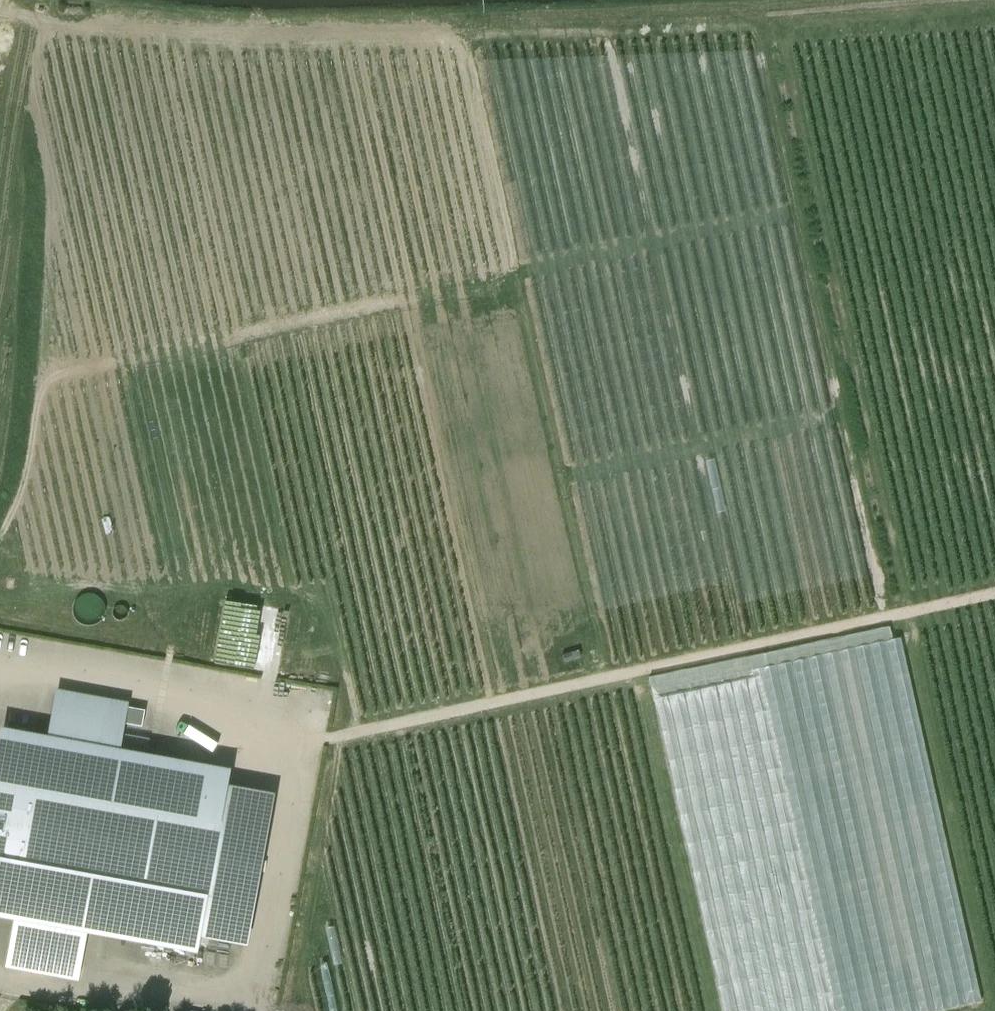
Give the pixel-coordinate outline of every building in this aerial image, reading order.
[(83,931),(193,951),(225,776),(116,756),(124,709),(59,697),(51,744),(4,735),(0,755),(0,915),(19,919),(10,966),(75,978),(83,931)]
